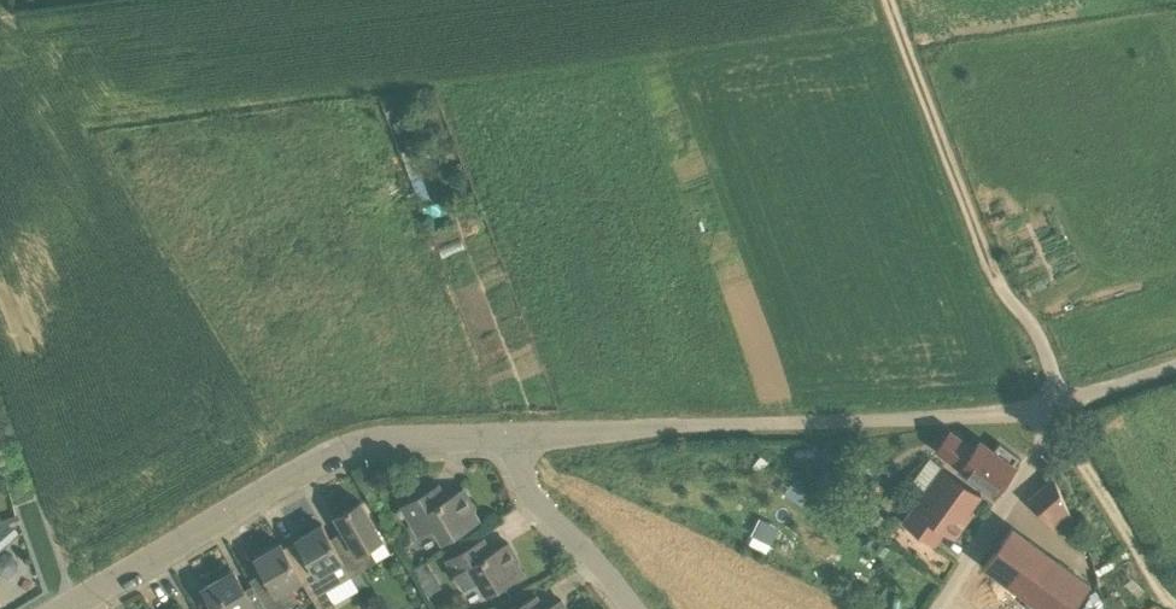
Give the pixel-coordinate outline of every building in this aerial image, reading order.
[(404,119),(394,123),(397,131),(407,127),(404,119)] [(448,159),(433,164),(439,179),(453,174),(448,159)] [(988,447),(987,447),(980,442),(975,449),(950,432),(939,447),(972,469),(999,489),(1015,466),(988,447)] [(814,476),(827,489),(845,473),(832,459),(814,476)] [(982,493),(944,466),(904,521),(935,544),(945,530),(955,537),(967,520),(964,518),(982,493)] [(366,475),(370,487),(382,484),(378,472),(366,475)] [(1051,475),(1025,496),(1054,528),(1071,516),(1051,475)] [(473,507),(475,506),(464,488),(447,498),(439,485),(404,505),(420,532),(434,524),(443,539),(479,518),(473,507)] [(377,561),(368,546),(383,538),(362,500),(336,515),(347,534),(334,542),(352,575),(352,576),(377,561)] [(868,515),(880,527),(887,519),(876,508),(868,515)] [(12,520),(0,531),(0,546),(3,549),(23,531),(12,520)] [(352,575),(334,542),(323,523),(298,538),(309,557),(295,564),(295,565),(303,578),(302,579),(316,603),(319,608),(327,608),(336,604),(327,589),(352,575)] [(990,564),(1060,608),(1070,608),(1093,573),(1015,523),(990,564)] [(295,564),(281,541),(256,556),(268,576),(253,584),(256,589),(267,608),(285,608),(298,602),(289,586),(302,579),(303,578),(295,565),(295,564)] [(518,561),(520,559),(509,541),(483,556),(475,543),(449,559),(465,587),(479,579),(487,593),(524,571),(518,561)] [(428,561),(413,569),(420,582),(435,574),(428,561)] [(254,605),(234,569),(205,586),(218,608),(248,608),(254,605)] [(562,598),(544,608),(568,608),(562,598)] [(528,600),(512,608),(534,608),(528,600)]
